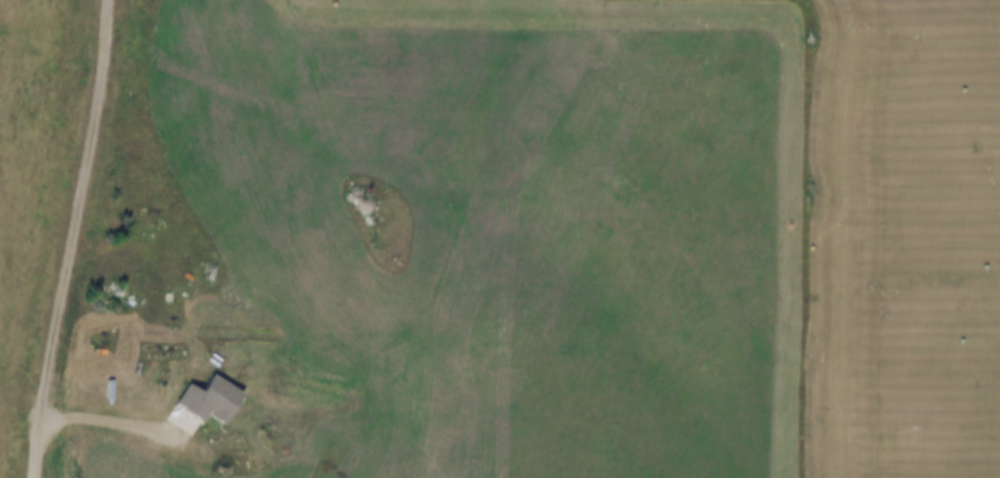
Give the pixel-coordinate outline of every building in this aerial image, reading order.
[(193,384),(182,405),(211,420),(214,414),(235,425),(251,392),(214,374),(206,390),(193,384)]
